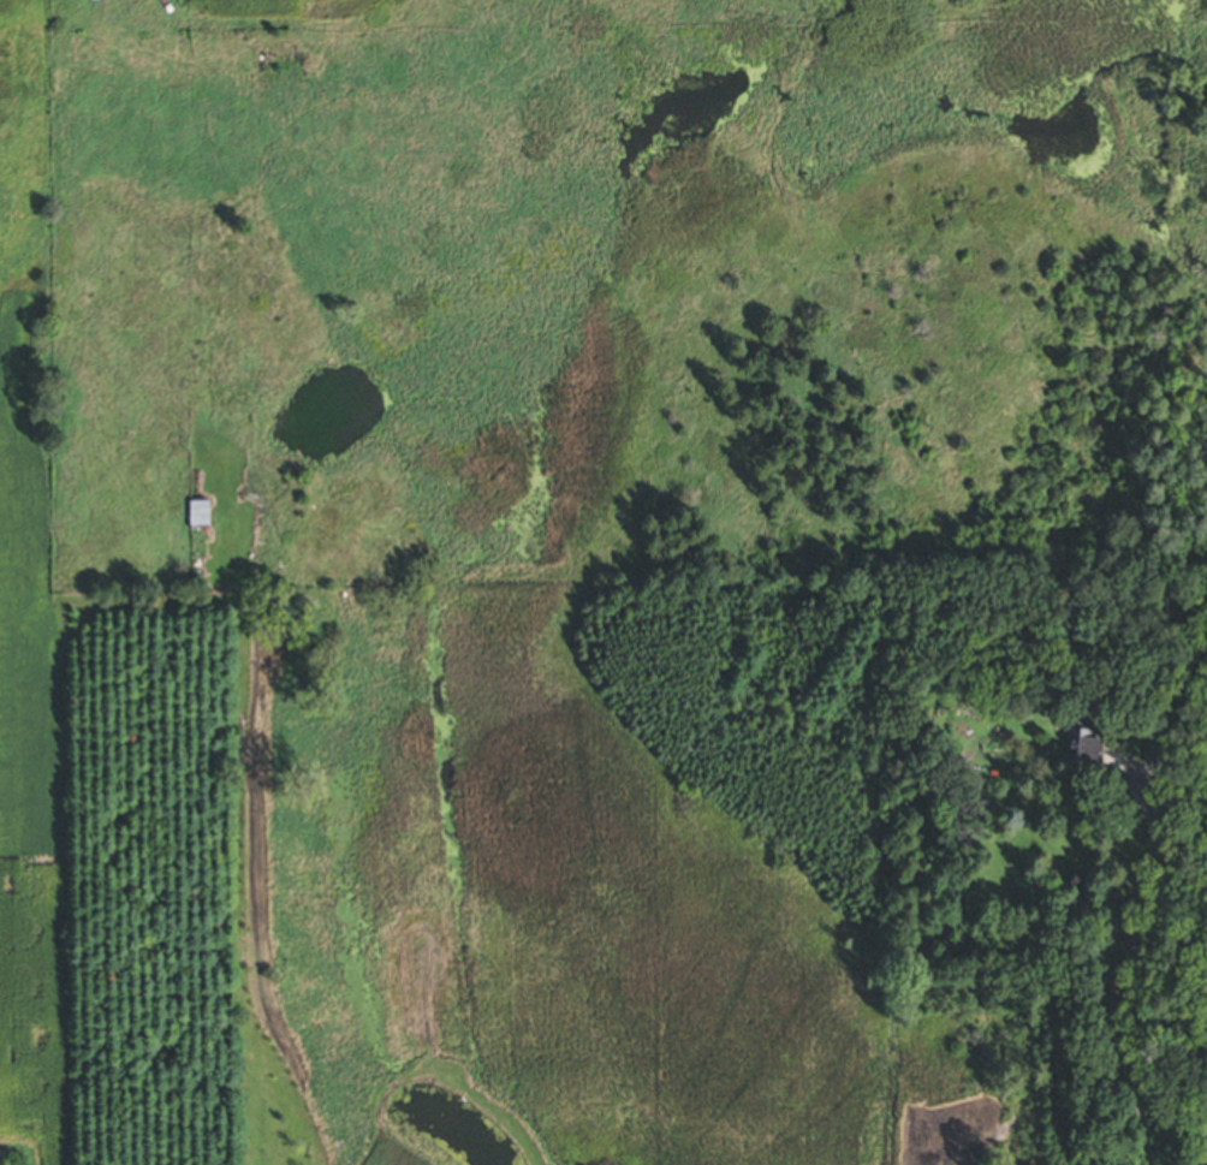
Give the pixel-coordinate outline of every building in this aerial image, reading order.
[(188,529),(205,529),(205,504),(187,505),(188,529)] [(1060,727),(1059,773),(1095,774),(1096,730),(1060,727)]
